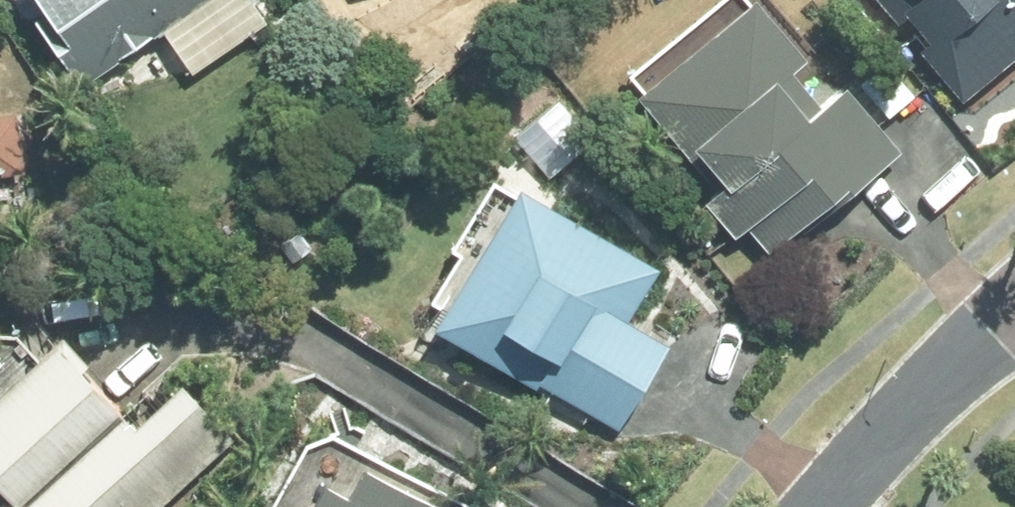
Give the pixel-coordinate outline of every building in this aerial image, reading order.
[(81,71),(181,0),(31,0),(81,71)] [(711,168),(697,181),(728,219),(740,209),(762,237),(793,211),(796,216),(897,133),(837,61),(812,83),(787,53),(803,40),(771,0),(716,0),(629,70),(711,168)] [(960,82),(1014,36),(1014,0),(890,0),(960,82)] [(20,163),(14,96),(0,98),(0,165),(20,163)] [(548,395),(617,434),(620,436),(668,349),(628,326),(659,272),(526,194),(442,327),(436,336),(492,368),(496,370),(537,394),(540,390),(548,395)] [(0,362),(0,470),(6,476),(0,481),(0,506),(145,506),(229,429),(170,364),(131,399),(53,315),(0,362)] [(448,495),(358,441),(342,469),(325,460),(298,506),(440,506),(448,495)]
